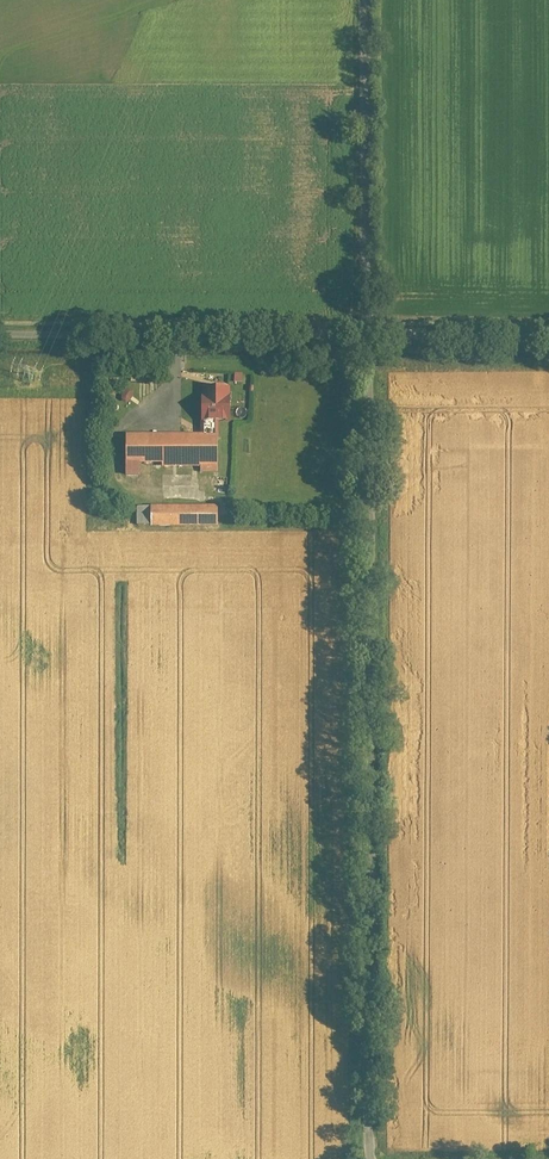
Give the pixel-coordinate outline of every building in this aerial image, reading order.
[(227,388),(194,388),(194,422),(227,422),(227,388)] [(212,436),(119,435),(119,469),(211,469),(212,436)] [(212,506),(131,505),(131,527),(212,527),(212,506)]
